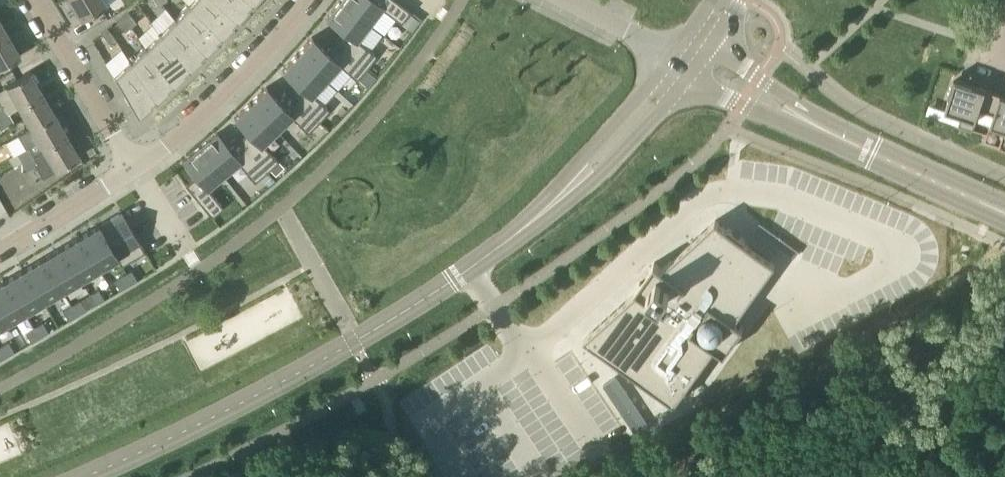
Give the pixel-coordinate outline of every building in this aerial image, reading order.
[(82,19),(106,5),(103,0),(72,0),(82,19)] [(238,21),(215,0),(193,0),(190,3),(190,2),(189,3),(223,38),(234,25),(233,24),(235,22),(237,23),(238,21)] [(254,4),(249,0),(215,0),(238,21),(250,8),(248,7),(251,5),(252,6),(254,4)] [(370,24),(383,8),(401,22),(410,10),(397,0),(340,0),(339,2),(370,24)] [(370,24),(339,2),(325,20),(341,32),(333,41),(367,67),(377,55),(357,40),(370,24)] [(221,39),(223,38),(189,3),(180,12),(181,13),(176,18),(175,17),(174,18),(207,54),(219,42),(217,41),(220,38),(221,39)] [(131,26),(137,22),(129,12),(123,17),(131,26)] [(125,31),(131,27),(123,17),(118,21),(119,22),(125,31)] [(205,56),(207,54),(174,18),(166,27),(161,32),(160,33),(191,70),(203,58),(201,57),(204,54),(205,56)] [(9,34),(0,19),(0,39),(9,34)] [(102,32),(103,34),(110,42),(116,38),(108,28),(102,32)] [(146,46),(145,47),(174,86),(186,74),(185,73),(188,70),(189,72),(191,70),(160,33),(151,41),(146,46)] [(21,55),(9,34),(0,39),(0,68),(21,55)] [(297,54),(325,79),(338,63),(356,80),(367,67),(333,41),(326,51),(312,37),(297,54)] [(114,71),(131,57),(122,47),(105,61),(114,71)] [(172,87),(174,86),(145,47),(136,55),(131,60),(130,61),(157,101),(170,90),(168,88),(171,86),(172,87)] [(312,95),(325,79),(297,54),(282,71),(297,85),(289,93),(318,122),(329,110),(312,95)] [(155,103),(157,101),(130,61),(121,69),(114,76),(130,103),(130,102),(139,117),(153,105),(151,103),(154,101),(155,103)] [(30,71),(6,85),(19,107),(20,107),(43,93),(30,71)] [(948,94),(950,95),(946,109),(962,115),(959,124),(973,129),(979,109),(994,114),(995,114),(1001,94),(972,84),(973,82),(954,76),(948,94)] [(289,93),(281,102),(266,87),(250,102),(277,130),(291,116),(307,134),(318,122),(289,93)] [(31,128),(55,114),(43,93),(20,107),(31,128)] [(1004,148),(1004,95),(1001,94),(995,114),(994,114),(991,124),(1004,129),(999,146),(1004,148)] [(239,141),(267,172),(278,161),(263,144),(277,130),(250,102),(234,118),(248,133),(239,141)] [(10,112),(5,105),(3,106),(0,108),(0,118),(10,112)] [(15,122),(10,112),(0,118),(0,123),(3,129),(15,122)] [(23,161),(67,135),(55,114),(31,128),(20,134),(27,147),(17,152),(23,161)] [(217,133),(200,147),(224,176),(239,163),(255,182),(267,172),(239,141),(230,149),(217,133)] [(44,177),(56,170),(80,156),(67,135),(23,161),(28,170),(37,165),(44,177)] [(223,208),(208,189),(224,176),(200,147),(183,161),(195,178),(185,185),(211,217),(223,208)] [(116,258),(115,258),(120,266),(144,251),(120,211),(96,225),(116,258)] [(637,290),(584,337),(675,402),(715,346),(724,352),(744,325),(735,319),(775,262),(716,219),(663,267),(655,261),(635,288),(637,290)] [(78,236),(98,269),(115,258),(116,258),(96,225),(78,236)] [(60,247),(80,280),(98,269),(78,236),(60,247)] [(42,258),(62,290),(80,280),(60,247),(42,258)] [(44,301),(62,290),(42,258),(24,269),(44,301)] [(44,301),(24,269),(6,280),(25,312),(44,301)] [(128,274),(121,278),(126,287),(133,283),(128,274)] [(126,287),(121,278),(114,283),(119,291),(126,287)] [(25,312),(6,280),(0,283),(0,311),(7,323),(25,312)] [(96,306),(103,302),(98,293),(91,297),(96,306)] [(78,317),(85,313),(80,304),(73,308),(78,317)] [(73,308),(66,312),(71,321),(78,317),(73,308)] [(47,335),(42,326),(35,330),(41,339),(47,335)] [(41,339),(35,330),(29,334),(34,343),(41,339)] [(10,356),(17,352),(12,343),(5,347),(10,356)] [(3,360),(10,356),(5,347),(0,350),(0,355),(3,360)]
